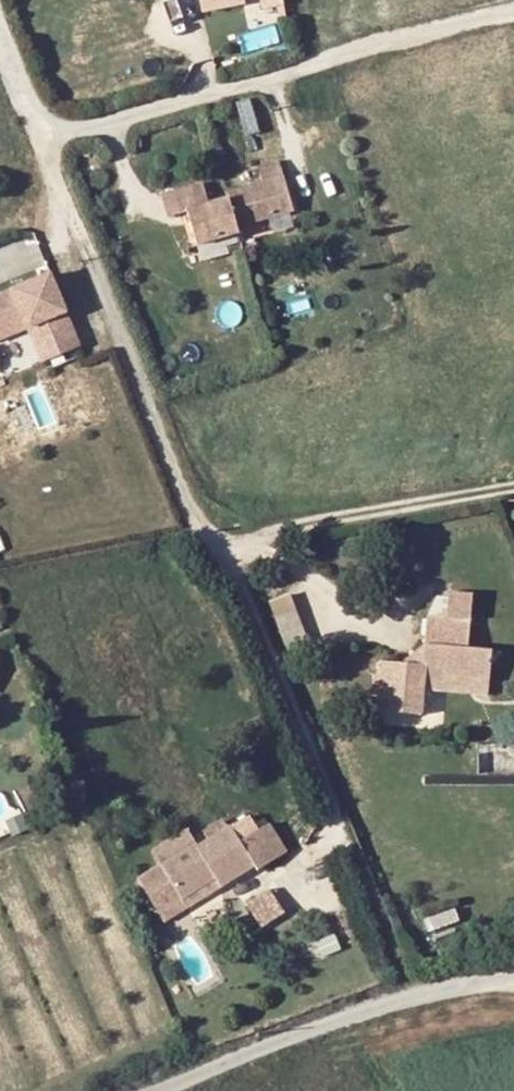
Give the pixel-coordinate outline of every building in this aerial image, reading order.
[(150,181),(158,202),(178,194),(191,228),(231,212),(227,205),(283,183),(271,151),(214,173),(217,178),(199,185),(189,165),(150,181)] [(208,258),(246,246),(242,236),(204,248),(208,258)] [(85,332),(55,260),(0,284),(0,317),(0,318),(30,306),(34,314),(42,310),(56,345),(85,332)] [(4,326),(34,314),(30,306),(0,318),(4,326)] [(48,348),(56,345),(42,310),(34,314),(48,348)] [(407,735),(457,727),(453,704),(451,694),(475,691),(474,682),(513,676),(513,659),(512,648),(490,652),(485,622),(481,595),(459,598),(464,625),(439,629),(445,666),(429,689),(400,693),(407,735)] [(8,641),(0,639),(0,649),(6,651),(8,641)] [(474,682),(475,691),(451,694),(453,704),(513,694),(513,676),(474,682)] [(263,861),(265,865),(288,850),(266,817),(244,831),(263,861)] [(230,881),(263,861),(244,831),(237,822),(204,844),(169,867),(146,881),(167,914),(192,898),(226,876),(230,881)] [(197,834),(162,857),(169,867),(204,844),(197,834)] [(192,898),(167,914),(170,919),(196,903),(230,881),(226,876),(192,898)] [(252,900),(267,926),(290,913),(275,887),(252,900)]
